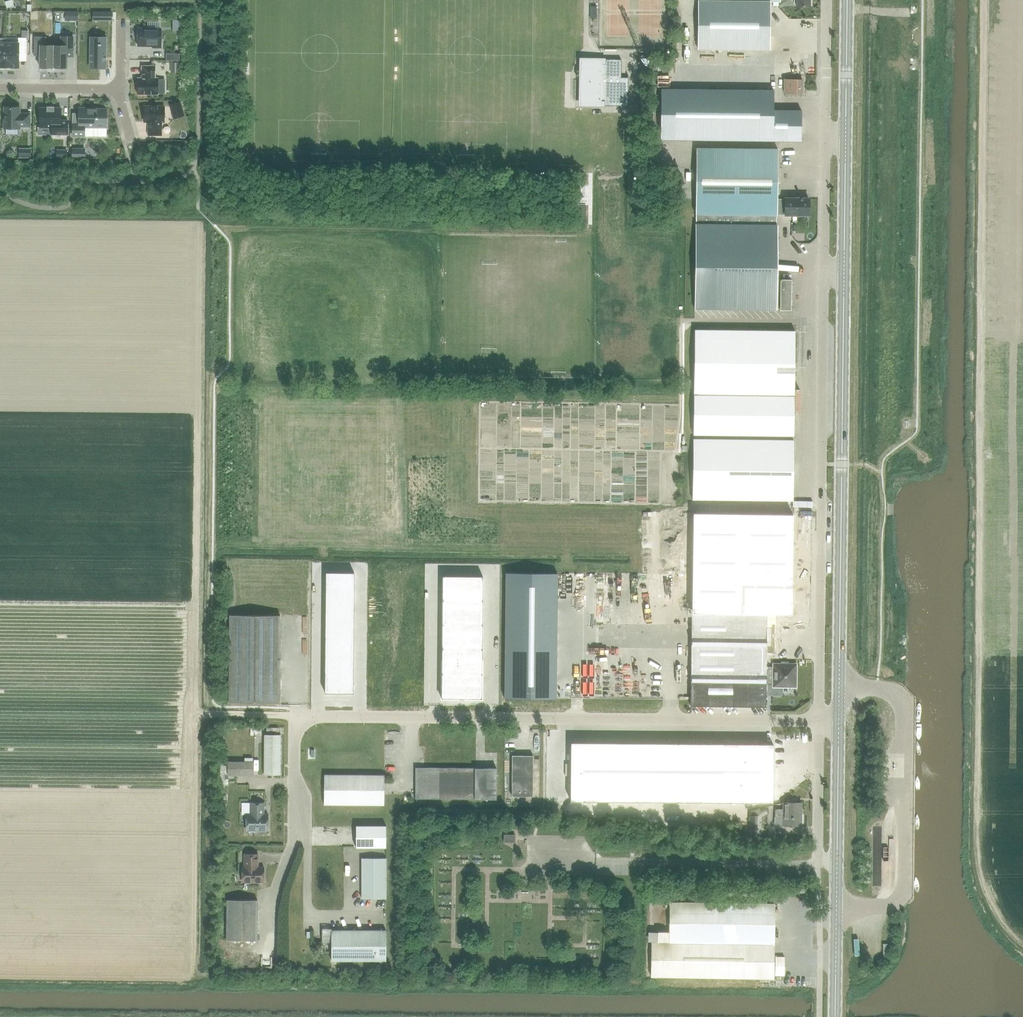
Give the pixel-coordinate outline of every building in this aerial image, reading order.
[(62,6),(63,16),(75,16),(75,6),(62,6)] [(698,6),(698,49),(769,49),(769,7),(698,6)] [(93,12),(93,21),(112,21),(112,12),(93,12)] [(138,29),(138,46),(152,46),(152,47),(160,47),(160,29),(138,29)] [(34,37),(34,51),(40,51),(40,68),(41,68),(42,69),(47,69),(47,68),(53,68),(53,46),(46,46),(46,37),(34,37)] [(53,46),(53,68),(59,68),(60,69),(65,69),(66,68),(67,68),(67,56),(73,56),(73,37),(61,37),(61,46),(53,46)] [(91,45),(90,68),(95,68),(98,68),(105,68),(105,37),(105,45),(101,45),(101,44),(98,44),(98,45),(91,45)] [(5,43),(5,67),(18,67),(18,55),(26,55),(26,38),(18,38),(18,43),(5,43)] [(581,60),(580,104),(600,105),(600,106),(627,106),(628,75),(627,75),(627,78),(621,78),(621,60),(601,59),(601,60),(600,60),(599,60),(595,60),(594,60),(581,60)] [(137,78),(137,94),(157,94),(157,78),(154,78),(155,66),(142,66),(142,78),(137,78)] [(802,80),(790,80),(784,80),(784,94),(785,94),(785,95),(785,96),(785,97),(786,97),(787,97),(788,96),(789,96),(789,95),(789,94),(802,94),(802,80)] [(661,89),(660,140),(801,141),(801,110),(773,110),(774,90),(661,89)] [(179,102),(169,104),(174,119),(183,116),(184,116),(180,101),(179,102)] [(144,106),(144,122),(148,122),(148,135),(161,135),(161,122),(164,122),(164,106),(144,106)] [(4,107),(4,128),(19,129),(19,126),(29,126),(29,114),(23,114),(23,115),(19,115),(19,107),(4,107)] [(37,127),(37,128),(51,128),(51,134),(67,134),(67,120),(60,120),(61,108),(53,108),(53,107),(53,108),(48,108),(48,107),(47,107),(47,108),(39,108),(39,127),(37,127)] [(72,124),(72,136),(84,136),(84,127),(106,127),(106,109),(91,109),(91,108),(79,108),(79,124),(72,124)] [(696,148),(695,214),(776,214),(777,199),(777,149),(696,148)] [(72,149),(72,158),(84,158),(84,149),(72,149)] [(777,199),(776,214),(784,214),(784,215),(791,215),(808,215),(808,198),(785,198),(785,199),(777,199)] [(694,224),(694,309),(695,309),(775,310),(775,309),(776,280),(776,225),(776,214),(695,214),(695,224),(694,224)] [(776,280),(775,309),(780,309),(780,310),(791,310),(791,309),(791,279),(780,279),(780,280),(776,280)] [(694,330),(693,435),(794,436),(795,331),(794,331),(694,330)] [(692,439),(692,500),(793,501),(793,440),(692,439)] [(690,701),(690,706),(691,706),(764,707),(765,707),(765,702),(765,695),(765,684),(766,667),(766,652),(773,652),(774,615),(791,615),(792,515),(692,514),(691,574),(691,627),(690,701)] [(595,625),(635,626),(635,615),(651,616),(651,599),(650,599),(651,576),(649,576),(649,571),(595,569),(593,616),(595,616),(595,625)] [(325,572),(325,583),(340,583),(340,573),(325,572)] [(340,573),(340,583),(354,583),(354,573),(340,573)] [(506,573),(504,698),(556,699),(557,573),(506,573)] [(442,576),(442,588),(462,588),(462,576),(442,576)] [(462,576),(462,588),(482,588),(482,576),(462,576)] [(325,583),(325,593),(339,593),(340,583),(325,583)] [(340,583),(339,593),(354,593),(354,583),(340,583)] [(380,583),(380,593),(398,593),(398,583),(380,583)] [(442,588),(442,600),(462,600),(462,588),(442,588)] [(462,588),(462,600),(482,600),(482,588),(462,588)] [(325,593),(325,603),(339,603),(339,593),(325,593)] [(339,593),(339,603),(354,603),(354,593),(339,593)] [(380,593),(380,603),(398,603),(398,593),(380,593)] [(442,600),(442,612),(462,612),(462,600),(442,600)] [(462,600),(462,612),(482,612),(482,600),(462,600)] [(325,603),(325,613),(339,613),(339,603),(325,603)] [(339,603),(339,613),(353,613),(354,603),(339,603)] [(380,603),(380,613),(398,613),(398,603),(380,603)] [(442,612),(442,624),(462,624),(462,612),(442,612)] [(462,612),(462,624),(482,624),(482,612),(462,612)] [(325,613),(325,623),(339,623),(339,613),(325,613)] [(339,613),(339,623),(353,623),(353,613),(339,613)] [(380,613),(379,623),(398,623),(398,613),(380,613)] [(230,615),(229,702),(279,703),(280,616),(230,615)] [(325,623),(325,633),(339,633),(339,623),(325,623)] [(339,623),(339,633),(353,633),(353,623),(339,623)] [(379,623),(379,633),(398,633),(398,623),(379,623)] [(442,624),(441,636),(462,636),(462,624),(442,624)] [(462,624),(462,636),(482,636),(482,624),(462,624)] [(325,633),(325,643),(339,643),(339,633),(325,633)] [(339,633),(339,643),(353,643),(353,633),(339,633)] [(379,633),(379,643),(398,643),(398,633),(379,633)] [(441,636),(441,648),(462,648),(462,636),(441,636)] [(462,636),(462,648),(482,648),(482,636),(462,636)] [(325,643),(325,653),(339,653),(339,643),(325,643)] [(339,643),(339,653),(353,653),(353,643),(339,643)] [(379,643),(379,653),(397,653),(398,643),(379,643)] [(441,648),(441,673),(461,673),(462,648),(441,648)] [(462,648),(461,673),(482,673),(482,648),(462,648)] [(325,653),(325,663),(339,663),(339,653),(325,653)] [(339,653),(339,663),(353,663),(353,653),(339,653)] [(379,653),(379,663),(397,663),(397,653),(379,653)] [(325,663),(324,693),(339,693),(339,663),(325,663)] [(339,663),(339,693),(353,693),(353,663),(339,663)] [(379,663),(379,673),(397,673),(397,663),(379,663)] [(766,667),(765,684),(773,684),(773,687),(795,687),(795,665),(774,665),(773,665),(773,667),(766,667)] [(618,678),(616,669),(605,671),(607,680),(618,678)] [(379,673),(379,683),(397,683),(397,673),(379,673)] [(441,673),(441,698),(455,698),(455,699),(459,699),(459,698),(461,698),(461,673),(441,673)] [(461,673),(461,698),(464,698),(464,699),(467,699),(481,699),(482,673),(461,673)] [(894,681),(890,685),(900,695),(904,691),(894,681)] [(264,735),(264,775),(280,775),(280,735),(264,735)] [(570,742),(570,801),(772,802),(773,744),(570,742)] [(512,756),(512,797),(532,797),(533,756),(512,756)] [(227,761),(227,775),(253,776),(254,761),(227,761)] [(416,768),(415,799),(496,799),(496,769),(426,768),(425,768),(416,768)] [(324,775),(324,805),(384,805),(384,776),(324,775)] [(774,809),(774,825),(783,825),(801,826),(801,803),(783,802),(783,809),(774,809)] [(246,814),(246,831),(267,831),(268,815),(263,815),(263,803),(250,803),(250,815),(246,814)] [(356,826),(356,848),(386,848),(386,826),(356,826)] [(504,835),(503,842),(512,843),(513,840),(513,836),(513,835),(504,835)] [(242,867),(242,882),(263,882),(263,867),(257,867),(257,855),(245,855),(244,867),(242,867)] [(362,859),(362,899),(386,899),(386,859),(362,859)] [(227,900),(226,940),(257,941),(257,900),(227,900)] [(651,942),(651,977),(773,978),(773,973),(775,973),(775,975),(784,975),(784,957),(775,956),(775,963),(773,963),(773,904),(669,903),(669,930),(658,930),(658,942),(651,942)] [(320,926),(320,940),(329,941),(329,926),(320,926)] [(331,931),(331,961),(379,961),(379,964),(382,964),(382,961),(386,961),(386,931),(331,931)] [(807,953),(808,947),(780,944),(780,950),(807,953)]
